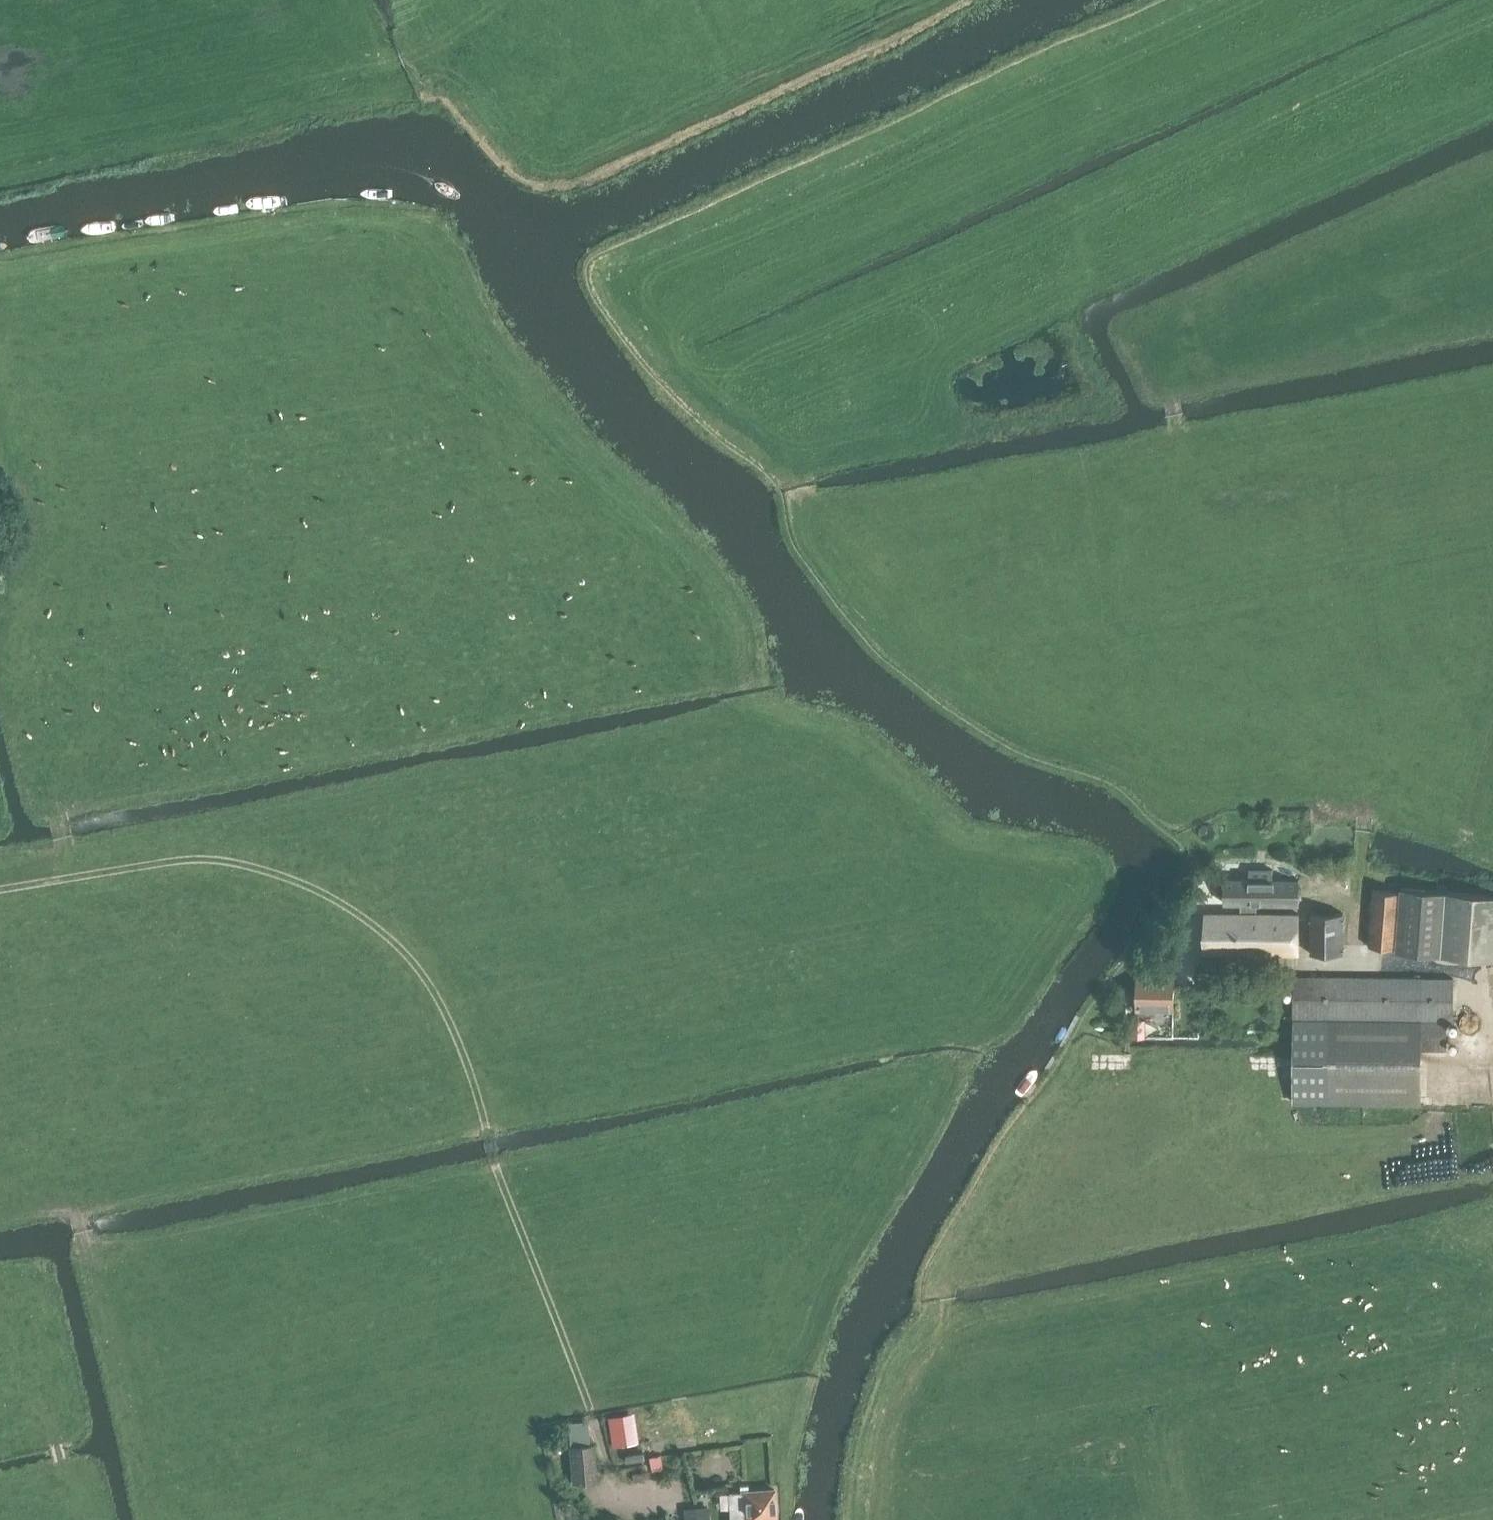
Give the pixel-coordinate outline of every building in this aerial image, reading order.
[(1298,952),(1298,913),(1256,912),(1254,912),(1255,902),(1299,903),(1299,880),(1272,880),(1273,868),(1250,867),(1249,879),(1225,879),(1224,902),(1239,902),(1239,912),(1206,911),(1205,951),(1298,952)] [(1402,893),(1372,890),(1368,946),(1397,948),(1397,952),(1398,952),(1492,959),(1492,895),(1402,888),(1402,893)] [(1343,912),(1310,913),(1310,952),(1342,952),(1343,912)] [(1138,982),(1137,1009),(1174,1009),(1174,983),(1171,983),(1171,975),(1142,975),(1141,982),(1138,982)] [(1453,1019),(1453,978),(1294,975),(1292,1102),(1420,1104),(1421,1049),(1448,1049),(1448,1019),(1453,1019)] [(1460,1017),(1459,1022),(1460,1027),(1464,1031),(1469,1033),(1474,1031),(1478,1027),(1480,1022),(1478,1017),(1474,1013),(1469,1012),(1464,1013),(1460,1017)] [(1133,1035),(1145,1035),(1145,1019),(1133,1019),(1133,1035)] [(572,1483),(598,1482),(596,1443),(570,1445),(572,1483)] [(775,1488),(748,1490),(748,1484),(740,1485),(741,1493),(730,1493),(732,1519),(763,1519),(777,1519),(775,1488)] [(710,1505),(684,1506),(685,1519),(711,1519),(710,1505)]
